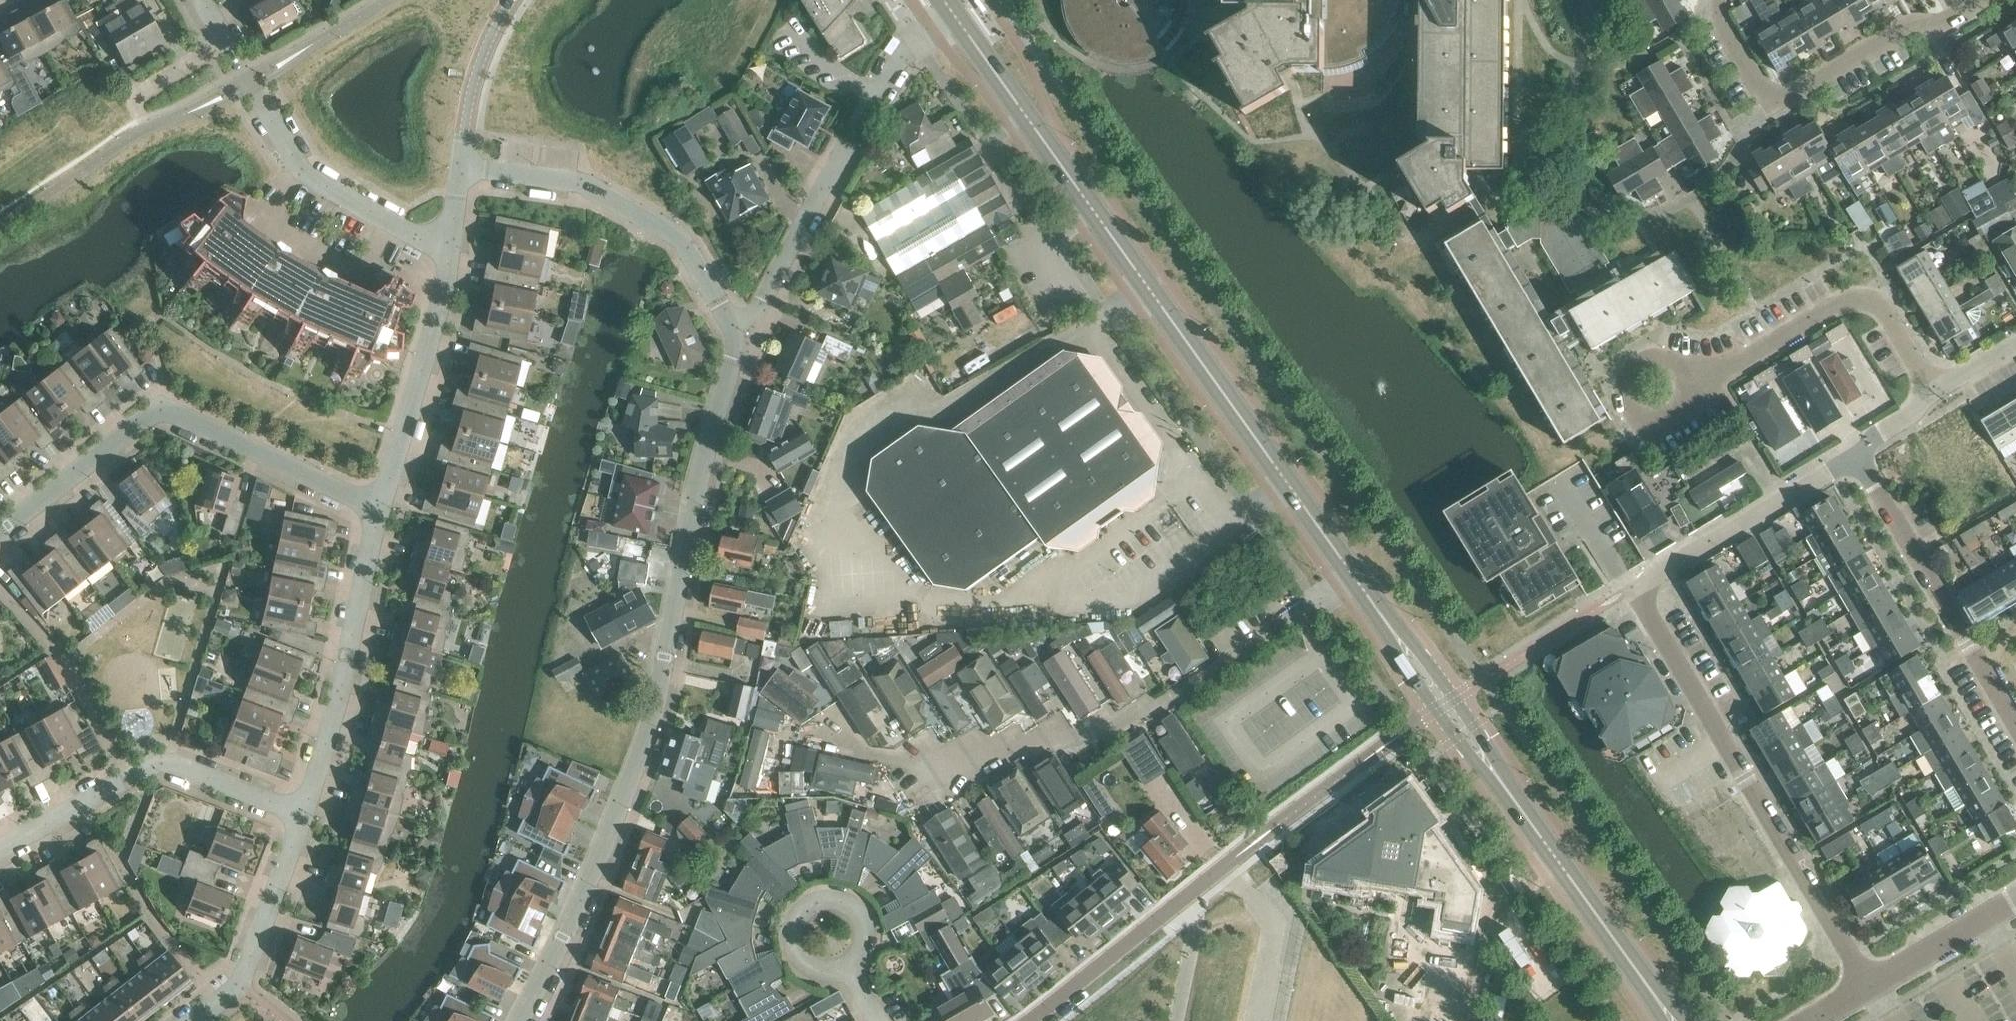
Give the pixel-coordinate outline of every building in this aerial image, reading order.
[(59,44),(64,38),(76,34),(80,31),(84,38),(86,36),(82,29),(81,30),(65,0),(63,0),(51,6),(45,8),(38,0),(34,0),(20,7),(45,53),(49,60),(50,59),(46,52),(59,44)] [(140,3),(132,8),(127,0),(121,0),(105,9),(111,20),(103,24),(108,35),(109,34),(113,41),(112,41),(127,66),(164,44),(150,20),(149,20),(145,13),(146,13),(140,3)] [(248,8),(267,41),(268,41),(265,36),(295,18),(298,23),(299,22),(297,17),(304,13),(296,0),(262,0),(248,8)] [(845,12),(857,0),(805,0),(803,1),(838,57),(842,58),(864,44),(865,40),(855,24),(854,23),(853,22),(852,22),(851,23),(845,12)] [(1065,1),(1065,5),(1066,5),(1066,4),(1070,4),(1071,8),(1072,12),(1072,16),(1074,20),(1075,23),(1077,27),(1079,31),(1081,34),(1078,36),(1076,37),(1079,40),(1082,43),(1085,46),(1088,49),(1091,51),(1095,54),(1099,56),(1102,57),(1106,59),(1111,60),(1111,59),(1110,59),(1111,55),(1116,56),(1120,56),(1124,56),(1128,56),(1132,56),(1136,56),(1140,55),(1144,54),(1145,58),(1144,58),(1145,59),(1149,58),(1153,56),(1156,54),(1160,52),(1164,49),(1167,46),(1170,43),(1173,40),(1175,37),(1178,33),(1180,30),(1182,26),(1205,36),(1205,35),(1206,34),(1207,34),(1209,37),(1226,27),(1226,6),(1208,6),(1208,0),(1065,0),(1065,1)] [(1226,27),(1209,37),(1210,40),(1217,36),(1229,58),(1217,64),(1218,67),(1225,63),(1237,85),(1230,88),(1232,91),(1238,87),(1251,109),(1244,112),(1245,115),(1289,90),(1280,74),(1289,69),(1293,69),(1293,73),(1296,73),(1296,65),(1321,66),(1321,73),(1324,73),(1324,70),(1329,70),(1334,70),(1338,69),(1343,68),(1348,67),(1353,65),(1358,63),(1362,61),(1366,59),(1367,60),(1368,59),(1363,52),(1367,49),(1371,47),(1375,44),(1378,41),(1381,38),(1387,31),(1392,24),(1393,24),(1393,23),(1386,18),(1388,14),(1390,10),(1391,6),(1393,2),(1393,0),(1226,0),(1226,6),(1226,27)] [(1419,142),(1431,142),(1431,145),(1399,164),(1429,213),(1444,204),(1449,212),(1449,213),(1449,214),(1476,198),(1467,183),(1467,170),(1504,170),(1506,0),(1420,0),(1419,142)] [(1628,4),(1635,16),(1662,0),(1635,0),(1628,4)] [(1685,0),(1662,0),(1635,16),(1642,28),(1658,18),(1665,31),(1687,18),(1679,3),(1685,0)] [(1806,3),(1795,10),(1817,49),(1826,43),(1824,40),(1835,33),(1815,0),(1804,0),(1806,3)] [(1845,27),(1848,31),(1857,25),(1842,0),(1815,0),(1835,33),(1845,27)] [(1866,20),(1863,16),(1874,10),(1868,0),(1842,0),(1857,25),(1866,20)] [(1874,10),(1885,3),(1887,7),(1896,2),(1895,0),(1868,0),(1874,10)] [(1795,10),(1783,17),(1775,3),(1767,8),(1796,57),(1806,50),(1808,54),(1817,49),(1795,10)] [(7,71),(8,71),(13,69),(23,60),(30,60),(45,53),(49,60),(45,53),(20,7),(4,16),(8,29),(3,33),(0,35),(0,58),(7,71)] [(89,41),(102,34),(87,8),(74,16),(82,29),(86,36),(89,41)] [(1755,33),(1778,72),(1787,67),(1785,63),(1796,57),(1767,8),(1758,13),(1767,26),(1755,33)] [(2012,52),(2015,50),(2015,23),(1986,40),(1991,49),(2005,41),(2012,52)] [(10,89),(13,87),(16,93),(19,91),(8,71),(7,71),(0,58),(0,92),(10,89)] [(1645,87),(1630,96),(1637,108),(1689,78),(1683,67),(1669,75),(1661,61),(1638,75),(1645,87)] [(1933,80),(1924,85),(1948,124),(1967,113),(1975,126),(1986,120),(1969,92),(1959,98),(1947,77),(1935,84),(1933,80)] [(1689,78),(1637,108),(1644,120),(1659,111),(1668,125),(1679,118),(1676,114),(1688,107),(1681,96),(1695,88),(1689,78)] [(1989,93),(1990,93),(1981,79),(1971,85),(1979,99),(1989,93)] [(1948,124),(1924,85),(1915,90),(1917,94),(1907,101),(1936,150),(1944,145),(1948,145),(1953,141),(1955,139),(1956,138),(1948,124)] [(37,90),(13,98),(16,110),(41,102),(37,90)] [(799,93),(779,129),(775,126),(768,139),(790,151),(796,139),(807,145),(807,146),(809,147),(810,145),(818,130),(821,124),(829,109),(829,110),(830,108),(829,107),(828,107),(802,92),(800,91),(799,93)] [(1983,105),(1992,99),(1989,93),(1979,99),(1983,105)] [(1928,155),(1936,150),(1907,101),(1896,107),(1894,103),(1885,108),(1908,148),(1920,141),(1928,155)] [(890,119),(912,157),(919,153),(925,164),(957,146),(942,120),(932,126),(918,102),(890,119)] [(1664,156),(1716,125),(1711,115),(1697,123),(1688,107),(1676,114),(1679,118),(1668,125),(1673,135),(1658,144),(1658,145),(1664,156)] [(1878,118),(1868,124),(1897,173),(1905,168),(1897,154),(1908,148),(1885,108),(1876,114),(1878,118)] [(734,145),(748,137),(732,109),(718,117),(734,145)] [(757,126),(765,123),(758,109),(751,112),(757,126)] [(2002,138),(2012,132),(2006,122),(1996,127),(2002,138)] [(1829,147),(1815,123),(1804,130),(1801,126),(1792,131),(1816,170),(1827,163),(1835,177),(1843,172),(1829,147)] [(1855,126),(1846,132),(1869,171),(1880,164),(1889,178),(1897,173),(1868,124),(1857,130),(1855,126)] [(1709,143),(1722,135),(1716,125),(1664,156),(1671,168),(1687,159),(1694,171),(1717,157),(1709,143)] [(687,176),(709,162),(686,126),(664,140),(687,176)] [(1775,147),(1804,195),(1812,190),(1804,177),(1816,170),(1792,131),(1783,136),(1786,140),(1775,147)] [(1869,171),(1846,132),(1837,137),(1839,141),(1829,147),(1843,172),(1857,196),(1866,191),(1858,177),(1869,171)] [(2015,144),(2015,139),(2012,132),(2002,138),(2008,148),(2015,144)] [(1664,156),(1658,145),(1644,153),(1635,138),(1623,145),(1653,197),(1664,191),(1655,177),(1671,168),(1664,156)] [(978,153),(973,144),(970,139),(957,146),(925,164),(916,169),(921,177),(910,184),(854,216),(892,281),(927,261),(988,226),(988,227),(1009,215),(1011,210),(992,178),(992,177),(979,155),(978,153)] [(1653,197),(1623,145),(1611,152),(1620,168),(1608,175),(1621,198),(1635,189),(1643,203),(1653,197)] [(1804,195),(1775,147),(1764,153),(1762,149),(1752,155),(1759,166),(1749,172),(1761,192),(1771,186),(1776,193),(1788,186),(1796,200),(1804,195)] [(750,165),(729,176),(726,170),(706,181),(729,222),(769,199),(750,165)] [(1988,191),(1997,207),(2015,196),(2015,187),(2011,178),(1988,191)] [(1969,211),(1957,190),(1950,193),(1942,198),(1954,220),(1969,211)] [(1977,218),(1996,207),(1987,192),(1967,203),(1976,219),(1977,218)] [(400,354),(401,334),(400,333),(400,335),(392,332),(400,308),(409,308),(413,297),(400,287),(400,281),(392,277),(392,274),(395,267),(391,274),(384,270),(374,275),(371,267),(370,268),(373,275),(376,291),(370,296),(326,277),(280,250),(240,222),(244,201),(228,194),(217,201),(199,222),(192,216),(193,215),(193,214),(176,226),(177,227),(178,226),(184,237),(178,245),(170,241),(163,235),(163,236),(170,242),(177,246),(186,254),(177,271),(187,280),(173,298),(175,299),(189,282),(200,289),(207,284),(229,300),(226,308),(237,316),(224,335),(226,337),(239,317),(250,324),(256,318),(280,331),(278,340),(290,346),(279,367),(281,368),(291,347),(304,352),(309,346),(334,357),(333,365),(345,371),(337,392),(339,393),(347,372),(360,376),(371,360),(381,362),(382,363),(389,367),(398,370),(398,369),(390,367),(383,362),(386,352),(399,352),(399,354),(400,354)] [(2015,209),(2015,198),(2004,204),(2009,213),(2015,209)] [(1972,221),(1979,234),(1981,237),(2013,219),(2009,213),(2004,204),(1998,207),(1977,218),(1976,219),(1972,221)] [(1666,256),(1662,249),(1658,252),(1654,254),(1614,278),(1606,265),(1610,263),(1581,215),(1541,216),(1541,243),(1541,244),(1571,294),(1576,291),(1580,298),(1567,306),(1568,308),(1548,320),(1512,260),(1509,253),(1508,251),(1516,246),(1518,248),(1519,248),(1518,247),(1532,239),(1532,216),(1508,216),(1508,230),(1507,229),(1508,231),(1500,236),(1495,229),(1494,229),(1488,219),(1482,222),(1446,244),(1457,263),(1460,261),(1469,275),(1465,277),(1486,312),(1489,310),(1498,324),(1495,326),(1516,362),(1519,360),(1527,374),(1524,376),(1545,411),(1548,409),(1557,423),(1554,425),(1565,444),(1571,440),(1602,421),(1595,410),(1600,407),(1567,351),(1570,349),(1575,346),(1579,354),(1580,355),(1581,355),(1579,352),(1590,346),(1592,349),(1593,350),(1692,291),(1694,290),(1672,252),(1666,256)] [(504,233),(501,248),(543,257),(549,229),(561,231),(561,230),(494,216),(494,218),(497,218),(495,231),(504,233)] [(966,331),(982,323),(969,299),(979,294),(965,269),(1001,248),(988,227),(988,226),(927,261),(892,281),(905,303),(933,287),(960,335),(966,331)] [(1996,244),(2015,276),(2015,233),(1996,244)] [(1973,249),(1984,242),(1981,237),(1979,234),(1968,241),(1973,249)] [(1978,256),(1989,250),(1984,242),(1973,249),(1978,256)] [(543,257),(501,248),(498,264),(488,262),(486,274),(537,285),(543,257)] [(1896,268),(1908,287),(1937,270),(1925,250),(1896,268)] [(869,273),(832,257),(816,293),(853,309),(869,273)] [(1919,306),(1948,289),(1937,270),(1908,287),(1919,306)] [(493,289),(490,305),(531,313),(537,285),(486,274),(483,287),(493,289)] [(1990,289),(2001,282),(1996,274),(1985,281),(1990,289)] [(1959,307),(1930,324),(1942,344),(1971,327),(1974,323),(1976,316),(1976,310),(1975,308),(2005,290),(2001,282),(1990,289),(1959,307)] [(1930,324),(1959,307),(1948,289),(1919,306),(1930,324)] [(537,345),(537,344),(525,341),(531,313),(490,305),(486,320),(477,318),(474,330),(471,330),(470,331),(537,345)] [(694,367),(706,355),(684,309),(667,311),(655,322),(677,368),(694,367)] [(131,378),(141,371),(143,374),(144,373),(122,344),(123,338),(119,333),(113,332),(103,319),(102,319),(109,329),(86,346),(113,380),(125,371),(131,378)] [(1830,344),(1850,333),(1844,323),(1825,334),(1825,335),(1830,344)] [(847,361),(853,347),(828,336),(822,348),(793,335),(778,369),(803,381),(804,380),(815,385),(823,365),(813,360),(818,348),(847,361)] [(1831,345),(1830,344),(1825,335),(1808,345),(1815,356),(1831,345)] [(468,357),(477,360),(473,375),(514,387),(522,359),(533,362),(468,342),(468,344),(471,345),(468,357)] [(1795,366),(1814,355),(1808,345),(1790,356),(1795,366)] [(100,390),(113,380),(86,346),(64,364),(96,406),(106,398),(100,390)] [(952,431),(920,426),(873,459),(868,491),(935,585),(967,590),(982,579),(1041,537),(1047,547),(1064,549),(1157,482),(1162,450),(1096,357),(1065,352),(1065,350),(952,431)] [(1866,398),(1839,355),(1822,366),(1849,409),(1866,398)] [(86,414),(96,406),(64,364),(41,382),(67,415),(80,406),(86,414)] [(1759,388),(1777,377),(1771,367),(1753,378),(1759,388)] [(870,385),(879,379),(873,370),(864,376),(870,385)] [(1811,373),(1789,387),(1808,419),(1830,406),(1811,373)] [(459,387),(455,400),(506,414),(514,387),(473,375),(468,390),(459,387)] [(55,425),(67,415),(41,382),(18,399),(50,441),(61,433),(55,425)] [(632,386),(620,382),(617,393),(628,397),(632,386)] [(1807,437),(1776,385),(1746,403),(1777,455),(1807,437)] [(674,457),(673,455),(673,444),(677,432),(662,427),(660,428),(657,425),(658,400),(656,400),(656,393),(642,389),(640,397),(634,396),(624,425),(638,430),(637,456),(671,457),(673,458),(674,457)] [(796,402),(761,390),(746,431),(751,433),(750,436),(752,441),(761,444),(766,442),(767,439),(781,443),(796,402)] [(50,441),(18,399),(0,414),(0,423),(22,451),(34,441),(40,449),(50,441)] [(457,430),(497,442),(506,414),(455,400),(452,412),(461,415),(457,430)] [(2000,409),(2015,435),(2015,400),(2000,409)] [(2015,439),(2015,435),(2000,409),(1981,420),(1998,449),(2015,439)] [(5,476),(15,468),(9,460),(22,451),(0,423),(0,470),(5,476)] [(443,442),(439,455),(489,470),(497,442),(457,430),(452,445),(443,442)] [(780,472),(814,451),(803,432),(768,452),(780,472)] [(1621,473),(1639,461),(1638,460),(1633,452),(1615,463),(1621,473)] [(1689,481),(1715,465),(1707,452),(1681,469),(1689,481)] [(445,470),(440,485),(481,497),(489,470),(439,455),(435,467),(445,470)] [(1744,459),(1690,493),(1701,510),(1754,476),(1744,459)] [(606,460),(603,468),(619,473),(621,465),(606,460)] [(171,505),(165,496),(170,493),(169,492),(164,495),(142,468),(147,464),(146,463),(116,486),(132,507),(122,514),(141,538),(152,530),(148,525),(159,515),(171,505)] [(191,504),(227,515),(222,532),(235,536),(243,507),(231,503),(239,479),(202,468),(201,469),(207,471),(205,480),(197,505),(192,503),(191,504)] [(1637,469),(1609,487),(1646,543),(1673,525),(1637,469)] [(660,484),(625,475),(619,501),(654,509),(660,484)] [(1566,586),(1567,585),(1577,580),(1578,579),(1564,555),(1558,547),(1558,545),(1527,495),(1526,494),(1518,480),(1515,476),(1448,517),(1479,567),(1482,565),(1491,580),(1501,574),(1517,601),(1518,603),(1524,612),(1566,586)] [(473,525),(481,497),(440,485),(436,501),(427,498),(423,510),(420,509),(419,510),(485,529),(485,528),(473,525)] [(795,488),(763,502),(773,525),(805,511),(795,488)] [(1813,534),(1843,516),(1831,497),(1821,503),(1816,495),(1792,509),(1798,518),(1802,515),(1813,534)] [(82,527),(108,561),(131,544),(139,553),(98,499),(97,500),(99,502),(89,510),(95,518),(82,527)] [(613,526),(648,534),(654,509),(619,501),(613,526)] [(1680,527),(1690,522),(1679,504),(1670,509),(1680,527)] [(742,506),(739,522),(751,524),(754,509),(742,506)] [(2002,521),(2013,514),(2009,507),(1997,513),(2002,521)] [(278,539),(320,548),(323,533),(333,535),(336,523),(339,524),(339,523),(273,509),(272,510),(284,512),(278,539)] [(1817,556),(1854,535),(1843,516),(1813,534),(1806,538),(1817,556)] [(415,540),(410,557),(460,572),(463,556),(463,548),(469,537),(469,530),(436,520),(431,535),(428,540),(415,540)] [(512,551),(518,525),(505,521),(498,548),(512,551)] [(605,533),(607,524),(595,522),(593,530),(605,533)] [(1976,536),(1987,529),(1983,522),(1972,529),(1976,536)] [(1773,557),(1785,550),(1771,526),(1759,534),(1773,557)] [(54,537),(86,579),(108,561),(82,527),(70,537),(64,529),(54,537)] [(1965,543),(1976,536),(1972,529),(1960,535),(1965,543)] [(775,555),(778,542),(741,534),(740,539),(724,535),(719,561),(752,568),(755,551),(764,553),(764,552),(775,555)] [(1828,575),(1865,553),(1854,535),(1817,556),(1828,575)] [(49,553),(37,563),(63,596),(86,579),(54,537),(43,545),(49,553)] [(1751,571),(1756,567),(1768,560),(1754,537),(1737,547),(1751,571)] [(317,564),(320,548),(278,539),(272,568),(324,579),(326,566),(317,564)] [(625,542),(621,559),(646,564),(647,559),(650,547),(625,542)] [(1938,559),(1949,552),(1945,544),(1934,551),(1938,559)] [(1778,565),(1790,558),(1785,550),(1773,557),(1778,565)] [(1846,589),(1876,572),(1865,553),(1828,575),(1839,594),(1846,589)] [(187,557),(160,560),(162,573),(189,570),(187,557)] [(460,572),(410,557),(405,575),(416,581),(416,588),(412,602),(449,612),(450,612),(446,611),(449,606),(449,593),(442,590),(448,569),(460,572)] [(646,584),(649,565),(621,559),(618,579),(621,601),(587,618),(602,647),(642,625),(643,626),(647,628),(655,623),(656,619),(641,592),(637,584),(637,583),(646,584)] [(2015,559),(1996,570),(2014,600),(2015,598),(2015,561),(2015,559)] [(1761,575),(1773,568),(1768,560),(1756,567),(1761,575)] [(63,596),(37,563),(24,572),(18,564),(8,572),(6,569),(5,570),(25,596),(38,613),(47,624),(48,624),(40,614),(63,596)] [(1717,564),(1687,582),(1699,602),(1728,584),(1717,564)] [(321,592),(324,579),(272,568),(266,597),(308,605),(311,590),(321,592)] [(2014,600),(1996,570),(1978,581),(1995,610),(2012,600),(2012,601),(2014,600)] [(1846,589),(1839,594),(1850,612),(1857,608),(1887,590),(1876,572),(1846,589)] [(1795,594),(1807,587),(1803,579),(1791,587),(1795,594)] [(1995,610),(1978,581),(1958,593),(1975,622),(1995,610)] [(715,590),(714,593),(711,595),(710,601),(712,603),(711,607),(742,614),(744,604),(773,610),(776,597),(716,584),(716,585),(717,586),(716,590),(715,590)] [(1728,584),(1699,602),(1710,620),(1740,602),(1728,584)] [(1800,602),(1812,595),(1807,587),(1795,594),(1800,602)] [(1778,605),(1790,597),(1785,590),(1773,597),(1778,605)] [(1868,627),(1898,609),(1887,590),(1857,608),(1850,612),(1861,631),(1868,627)] [(1141,646),(1145,644),(1151,640),(1148,634),(1185,610),(1175,594),(1136,618),(1137,619),(1138,621),(1129,627),(1141,646)] [(20,601),(34,617),(38,613),(25,596),(20,601)] [(305,621),(308,605),(266,597),(261,625),(249,622),(249,623),(315,637),(316,636),(312,635),(315,623),(305,621)] [(1783,612),(1795,605),(1790,597),(1778,605),(1783,612)] [(107,605),(114,615),(115,615),(121,610),(114,600),(107,605)] [(449,619),(449,612),(412,602),(416,604),(412,616),(408,622),(396,622),(391,639),(441,654),(444,637),(443,630),(449,619)] [(1750,621),(1740,602),(1710,620),(1721,639),(1751,621),(1750,621)] [(1872,649),(1879,645),(1909,627),(1898,609),(1868,627),(1861,631),(1872,649)] [(1751,621),(1721,639),(1732,657),(1762,639),(1762,640),(1773,634),(1761,614),(1750,621),(1751,621)] [(1182,615),(1158,631),(1190,676),(1213,660),(1182,615)] [(763,639),(767,623),(741,617),(737,633),(763,639)] [(1815,633),(1827,626),(1822,618),(1810,625),(1815,633)] [(1116,633),(1125,628),(1120,621),(1104,623),(1104,621),(1089,623),(1092,632),(1105,631),(1105,629),(1113,629),(1116,633)] [(1089,625),(1068,632),(1074,641),(1093,635),(1089,625)] [(1803,640),(1815,633),(1810,625),(1798,632),(1803,640)] [(1819,641),(1822,639),(1831,634),(1827,626),(1815,633),(1819,641)] [(1909,627),(1879,645),(1890,665),(1920,647),(1909,627)] [(1129,653),(1138,648),(1125,628),(1116,633),(1129,653)] [(1554,668),(1562,682),(1570,696),(1578,698),(1608,748),(1615,750),(1622,752),(1635,744),(1634,742),(1637,739),(1639,737),(1641,734),(1644,732),(1647,729),(1650,727),(1653,726),(1656,724),(1660,723),(1663,722),(1667,721),(1670,721),(1671,723),(1672,722),(1676,708),(1675,706),(1674,707),(1671,705),(1668,703),(1665,701),(1663,698),(1661,695),(1659,692),(1657,689),(1656,686),(1654,682),(1654,679),(1653,675),(1653,672),(1654,671),(1646,657),(1632,654),(1618,630),(1610,628),(1556,660),(1554,668)] [(699,652),(733,660),(734,653),(757,658),(760,645),(747,642),(748,640),(704,631),(699,652)] [(980,631),(937,634),(938,642),(957,641),(960,644),(969,658),(987,647),(981,638),(980,638),(980,631)] [(1056,652),(1073,641),(1068,632),(1051,644),(1056,652)] [(1807,648),(1817,642),(1819,641),(1815,633),(1803,640),(1807,648)] [(254,666),(294,681),(299,666),(309,670),(313,658),(316,659),(317,658),(253,634),(253,635),(264,639),(254,666)] [(992,655),(1006,646),(1012,655),(1025,647),(1032,658),(1037,655),(1023,635),(981,638),(987,647),(992,655)] [(900,652),(890,637),(868,639),(878,656),(877,656),(882,664),(900,652)] [(440,654),(441,654),(391,639),(386,657),(396,663),(396,670),(392,683),(430,694),(430,693),(427,692),(429,688),(430,675),(423,671),(429,651),(440,654)] [(1762,640),(1762,639),(1732,657),(1743,676),(1773,658),(1762,640)] [(920,653),(925,661),(943,649),(937,641),(920,653)] [(792,656),(802,671),(812,665),(801,647),(798,648),(778,644),(776,655),(776,656),(788,658),(792,656)] [(838,656),(843,663),(858,653),(853,646),(838,656)] [(958,646),(921,671),(934,690),(971,666),(958,646)] [(1105,650),(1090,659),(1122,709),(1136,700),(1105,650)] [(1068,652),(1047,666),(1083,721),(1104,708),(1068,652)] [(601,704),(638,684),(622,653),(584,673),(601,704)] [(1839,669),(1851,661),(1847,654),(1835,661),(1839,669)] [(49,680),(59,674),(50,656),(39,662),(49,680)] [(1890,698),(1929,675),(1917,656),(1879,679),(1890,698)] [(988,657),(960,676),(992,722),(1020,703),(988,657)] [(1018,657),(1002,665),(1036,719),(1050,711),(1041,694),(1054,685),(1038,661),(1026,669),(1018,657)] [(560,682),(583,670),(577,658),(554,670),(560,682)] [(1754,694),(1784,677),(1773,658),(1743,676),(1754,694)] [(898,661),(874,677),(912,733),(937,716),(898,661)] [(1844,676),(1856,669),(1851,661),(1839,669),(1844,676)] [(858,664),(832,680),(868,740),(882,732),(872,714),(884,706),(858,664)] [(1823,680),(1835,673),(1830,665),(1818,672),(1823,680)] [(223,684),(211,678),(215,671),(204,666),(194,687),(217,697),(223,684)] [(244,693),(293,711),(298,699),(288,696),(294,681),(254,666),(244,693)] [(780,672),(765,693),(807,721),(821,699),(780,672)] [(1940,694),(1929,675),(1890,698),(1901,717),(1910,711),(1940,694)] [(1754,694),(1765,714),(1795,696),(1784,677),(1754,694)] [(371,721),(428,738),(429,737),(421,735),(424,719),(423,711),(430,701),(430,694),(392,683),(392,684),(396,685),(392,698),(389,704),(376,703),(371,721)] [(747,720),(754,688),(734,684),(727,715),(747,720)] [(1848,707),(1860,700),(1856,692),(1844,699),(1848,707)] [(234,720),(274,735),(279,720),(288,724),(293,711),(244,693),(242,698),(234,720)] [(1951,712),(1940,694),(1910,711),(1921,730),(1951,712)] [(101,751),(100,749),(88,727),(81,731),(77,723),(78,718),(75,712),(70,710),(62,695),(61,696),(67,706),(41,720),(62,758),(76,750),(80,759),(98,749),(100,752),(101,751)] [(1827,710),(1839,703),(1834,696),(1822,703),(1827,710)] [(193,717),(198,714),(200,707),(189,703),(186,714),(193,717)] [(1831,718),(1844,711),(1839,703),(1827,710),(1831,718)] [(776,711),(758,707),(754,725),(781,731),(785,714),(776,711)] [(1209,762),(1175,711),(1162,719),(1173,735),(1161,743),(1179,769),(1191,761),(1196,770),(1209,762)] [(1762,749),(1792,731),(1781,712),(1751,729),(1762,749)] [(1962,731),(1951,712),(1921,730),(1911,735),(1922,754),(1923,754),(1932,749),(1962,731)] [(673,731),(666,751),(720,769),(733,727),(709,719),(705,733),(702,732),(700,739),(673,731)] [(62,758),(41,720),(16,734),(41,780),(53,774),(48,765),(62,758)] [(244,765),(274,776),(281,759),(281,755),(268,750),(274,735),(234,720),(223,747),(212,743),(247,756),(244,765)] [(377,751),(373,765),(407,775),(410,769),(410,756),(403,753),(409,733),(428,738),(371,721),(366,738),(377,745),(377,751)] [(1866,737),(1878,730),(1874,722),(1862,730),(1866,737)] [(1792,731),(1762,749),(1773,767),(1803,750),(1814,743),(1803,725),(1800,726),(1792,731)] [(1871,745),(1883,738),(1878,730),(1866,737),(1871,745)] [(1973,749),(1962,731),(1932,749),(1923,754),(1934,772),(1973,749)] [(786,739),(757,732),(742,791),(771,798),(786,739)] [(1849,748),(1861,740),(1856,733),(1844,740),(1849,748)] [(12,785),(26,778),(30,786),(41,780),(16,734),(0,743),(0,764),(12,785)] [(1163,763),(1144,734),(1127,744),(1146,774),(1163,763)] [(1854,755),(1866,748),(1861,740),(1849,748),(1854,755)] [(532,761),(539,748),(528,743),(522,755),(532,761)] [(804,771),(812,771),(817,751),(794,746),(788,771),(791,771),(792,793),(804,793),(804,771)] [(1954,786),(1984,768),(1973,749),(1934,772),(1946,791),(1954,786)] [(1803,750),(1773,767),(1784,786),(1814,768),(1803,750)] [(716,768),(720,769),(666,751),(659,772),(688,782),(684,795),(705,802),(716,768)] [(882,770),(820,756),(812,791),(873,806),(882,770)] [(1059,757),(1033,773),(1062,820),(1088,803),(1059,757)] [(1886,776),(1898,769),(1893,761),(1881,768),(1886,776)] [(1814,768),(1784,786),(1795,805),(1836,781),(1825,762),(1814,768)] [(0,764),(0,792),(12,785),(0,764)] [(400,792),(406,781),(407,775),(373,765),(369,779),(365,784),(353,784),(348,802),(397,816),(401,800),(400,792)] [(526,795),(525,795),(577,820),(587,800),(590,800),(591,800),(590,802),(591,802),(597,789),(550,766),(543,780),(538,778),(526,795)] [(1874,783),(1886,776),(1881,768),(1869,775),(1874,783)] [(1984,768),(1954,786),(1946,791),(1944,792),(1955,811),(1965,805),(1995,787),(1984,768)] [(1890,784),(1902,777),(1898,769),(1886,776),(1890,784)] [(780,793),(792,793),(791,771),(788,771),(780,771),(780,793)] [(1019,771),(992,788),(1023,838),(1050,822),(1019,771)] [(1878,791),(1890,784),(1886,776),(1874,783),(1878,791)] [(1222,806),(1237,796),(1227,781),(1212,791),(1222,806)] [(1836,781),(1795,805),(1806,823),(1847,799),(1836,781)] [(1203,808),(1213,801),(1201,783),(1191,789),(1203,808)] [(2006,805),(1995,787),(1965,805),(1976,823),(2006,805)] [(1405,791),(1377,812),(1381,818),(1315,865),(1313,880),(1423,899),(1421,907),(1439,910),(1421,1020),(1457,1020),(1471,931),(1470,931),(1470,925),(1472,926),(1478,892),(1424,817),(1425,816),(1420,808),(1418,809),(1405,791)] [(520,816),(524,819),(518,833),(546,847),(541,856),(561,866),(561,865),(557,863),(562,854),(565,856),(572,842),(571,842),(570,844),(569,843),(567,841),(577,820),(525,795),(525,796),(526,796),(520,816)] [(1910,812),(1923,805),(1918,797),(1906,804),(1910,812)] [(812,862),(825,859),(838,859),(837,863),(833,879),(846,882),(861,831),(866,813),(853,809),(848,828),(818,827),(813,807),(811,807),(809,799),(797,802),(812,862)] [(1847,799),(1806,823),(1818,842),(1855,821),(1849,810),(1851,806),(1847,799)] [(988,800),(969,812),(998,857),(1017,844),(988,800)] [(392,831),(397,816),(348,802),(343,819),(354,825),(353,832),(349,846),(383,856),(386,850),(387,838),(392,831)] [(791,834),(765,848),(748,830),(738,839),(755,857),(791,896),(801,886),(790,875),(788,871),(799,865),(812,862),(797,802),(786,805),(788,813),(786,813),(791,834)] [(1915,820),(1927,813),(1923,805),(1910,812),(1915,820)] [(2006,805),(1976,823),(1988,844),(2006,833),(2006,834),(2015,831),(2014,829),(2015,828),(2015,822),(2006,805)] [(950,808),(923,824),(958,879),(985,862),(950,808)] [(1885,826),(1893,821),(1886,809),(1878,814),(1885,826)] [(1180,869),(1186,864),(1177,853),(1189,843),(1162,812),(1144,827),(1154,840),(1142,849),(1146,853),(1145,858),(1149,863),(1154,863),(1168,879),(1170,878),(1174,878),(1180,874),(1180,869)] [(1878,830),(1885,826),(1878,814),(1871,818),(1878,830)] [(692,847),(704,835),(688,817),(675,829),(692,847)] [(1072,848),(1090,836),(1082,824),(1064,835),(1072,848)] [(211,845),(206,857),(189,850),(184,863),(213,874),(217,862),(241,871),(252,841),(217,828),(218,825),(205,826),(196,837),(201,841),(211,845)] [(886,884),(924,846),(914,837),(899,851),(874,835),(874,836),(861,831),(846,882),(859,886),(864,871),(865,867),(876,874),(886,884)] [(1848,848),(1856,843),(1849,831),(1841,836),(1848,848)] [(643,843),(636,861),(667,873),(671,865),(659,860),(668,840),(648,832),(647,834),(644,835),(642,841),(643,843)] [(1930,882),(1941,875),(1939,872),(1915,832),(1896,843),(1920,884),(1927,879),(1930,882)] [(1933,849),(1945,842),(1940,834),(1928,841),(1933,849)] [(90,855),(76,862),(97,900),(122,886),(128,896),(129,896),(96,836),(95,837),(96,840),(85,846),(90,855)] [(1828,860),(1841,852),(1848,848),(1841,836),(1821,848),(1828,860)] [(1937,857),(1949,850),(1945,842),(1933,849),(1937,857)] [(1877,854),(1883,865),(1903,898),(1914,891),(1912,888),(1920,884),(1896,843),(1877,854)] [(135,874),(145,848),(134,844),(128,861),(135,874)] [(1050,844),(1032,856),(1037,865),(1055,853),(1050,844)] [(329,865),(324,882),(362,893),(369,872),(376,873),(383,862),(383,856),(349,846),(345,859),(342,865),(329,865)] [(918,871),(934,857),(924,846),(886,884),(895,893),(902,906),(898,908),(883,917),(888,931),(941,901),(934,889),(929,891),(918,871)] [(1024,874),(1037,865),(1032,856),(1028,850),(1014,859),(1018,865),(1024,874)] [(1279,874),(1290,866),(1281,853),(1277,856),(1270,861),(1279,874)] [(163,854),(158,868),(178,875),(183,861),(163,854)] [(495,888),(546,913),(556,893),(560,893),(560,895),(567,882),(556,876),(561,866),(541,856),(536,867),(519,859),(513,872),(508,871),(496,888),(495,888)] [(791,896),(755,857),(745,867),(730,893),(709,887),(706,899),(706,900),(757,915),(761,902),(767,891),(770,894),(781,905),(791,896)] [(97,900),(76,862),(63,870),(58,861),(46,868),(72,914),(97,900)] [(656,903),(667,873),(636,861),(629,878),(627,877),(623,887),(625,888),(624,890),(656,903)] [(1006,886),(1006,885),(1000,877),(990,861),(966,876),(976,892),(967,898),(973,907),(1006,886)] [(1057,875),(1069,868),(1064,861),(1053,868),(1057,875)] [(1131,894),(1129,891),(1139,883),(1121,861),(1111,869),(1092,884),(1119,917),(1130,908),(1124,900),(1131,894)] [(208,885),(213,874),(184,863),(180,875),(184,877),(181,892),(191,896),(186,911),(221,924),(232,894),(208,885)] [(1018,865),(1000,877),(1006,885),(1024,874),(1018,865)] [(1863,918),(1862,918),(1883,906),(1865,876),(1859,865),(1852,869),(1858,880),(1844,888),(1845,888),(1837,893),(1843,903),(1851,899),(1855,905),(1854,906),(1857,914),(1859,913),(1861,919),(1863,918)] [(1883,865),(1865,876),(1883,906),(1890,901),(1892,905),(1903,898),(1883,865)] [(40,883),(26,890),(46,927),(72,914),(46,868),(35,874),(40,883)] [(1753,893),(1749,887),(1730,887),(1721,903),(1725,910),(1722,916),(1714,916),(1705,932),(1715,948),(1722,948),(1725,954),(1722,960),(1731,977),(1750,976),(1754,970),(1761,970),(1764,976),(1783,976),(1792,959),(1789,953),(1792,947),(1799,947),(1808,931),(1799,915),(1803,909),(1799,902),(1791,902),(1779,881),(1759,893),(1753,893)] [(362,893),(324,882),(319,900),(330,906),(330,913),(326,927),(359,937),(363,931),(363,918),(356,914),(362,893)] [(1109,925),(1119,917),(1092,884),(1075,898),(1102,931),(1103,930),(1101,927),(1107,922),(1109,925)] [(546,913),(495,888),(494,889),(495,889),(490,909),(494,912),(487,926),(535,949),(541,935),(540,935),(539,937),(539,936),(536,934),(546,913)] [(46,927),(26,890),(12,898),(7,889),(0,893),(0,903),(21,941),(46,927)] [(1048,921),(1065,942),(1074,935),(1076,938),(1084,932),(1090,940),(1102,931),(1075,898),(1070,891),(1051,907),(1057,914),(1048,921)] [(614,917),(644,929),(660,935),(668,939),(671,931),(665,928),(666,927),(648,919),(651,911),(621,898),(620,901),(618,902),(615,907),(616,910),(614,917)] [(754,926),(757,915),(706,900),(728,940),(697,957),(690,977),(719,961),(734,989),(781,963),(774,951),(761,958),(757,959),(753,941),(754,926)] [(920,932),(948,916),(940,902),(913,918),(920,932)] [(21,941),(0,903),(0,953),(21,941)] [(979,928),(998,917),(991,906),(973,918),(979,928)] [(704,923),(714,917),(713,914),(703,909),(700,916),(704,923)] [(1012,934),(1019,943),(1046,976),(1057,966),(1051,958),(1058,952),(1056,949),(1065,942),(1048,921),(1048,922),(1041,914),(1033,920),(1032,919),(1012,934)] [(704,923),(700,916),(695,927),(725,939),(714,917),(704,923)] [(644,929),(614,917),(613,919),(610,920),(608,925),(609,928),(607,934),(653,953),(660,935),(644,929)] [(941,975),(956,1000),(929,1016),(932,1020),(975,1020),(991,1012),(985,1001),(1000,993),(983,971),(973,957),(969,959),(950,926),(932,937),(951,970),(941,975)] [(701,951),(725,939),(695,927),(688,946),(701,951)] [(349,957),(354,945),(355,941),(326,932),(321,945),(297,936),(286,966),(321,980),(332,951),(349,957)] [(607,934),(604,941),(602,940),(599,949),(600,950),(599,952),(630,964),(633,956),(650,963),(654,954),(653,953),(607,934)] [(98,937),(92,936),(87,939),(92,948),(101,943),(98,937)] [(55,943),(48,947),(54,958),(61,954),(55,943)] [(1019,943),(1002,956),(1029,989),(1030,988),(1028,986),(1033,981),(1036,984),(1046,976),(1019,943)] [(512,979),(515,979),(516,979),(515,981),(516,981),(522,968),(491,953),(490,944),(475,945),(468,959),(463,958),(453,973),(453,972),(451,974),(450,976),(502,1000),(512,979)] [(73,947),(62,954),(68,964),(79,958),(73,947)] [(177,988),(179,991),(191,982),(167,951),(158,958),(148,951),(142,956),(171,993),(177,988)] [(630,964),(599,952),(597,959),(595,958),(591,967),(593,968),(592,970),(623,982),(626,974),(650,984),(654,974),(630,965),(630,964)] [(654,954),(650,963),(657,966),(660,957),(654,954)] [(141,972),(133,978),(156,1009),(167,1000),(165,997),(171,993),(142,956),(136,960),(141,972)] [(1029,989),(1002,956),(983,971),(1000,993),(1003,996),(1010,990),(1017,999),(1029,989)] [(47,963),(37,969),(44,980),(54,975),(47,963)] [(677,963),(671,979),(682,983),(688,968),(677,963)] [(794,1008),(788,996),(784,998),(771,985),(775,982),(788,975),(781,963),(734,989),(749,1017),(742,1020),(772,1020),(794,1008)] [(145,1017),(156,1009),(133,978),(124,985),(114,977),(108,982),(137,1019),(143,1014),(145,1017)] [(585,989),(583,995),(613,1006),(613,1007),(621,1010),(625,1011),(626,1012),(630,1002),(617,997),(620,989),(590,977),(589,979),(587,978),(583,988),(585,989)] [(98,1005),(111,1020),(134,1020),(137,1019),(108,982),(102,987),(107,998),(98,1005)] [(681,985),(672,982),(666,997),(675,1000),(681,985)] [(817,1016),(846,1000),(841,989),(811,1005),(817,1016)] [(16,992),(6,997),(9,1004),(20,998),(16,992)] [(495,1016),(448,994),(441,1008),(436,1006),(426,1020),(493,1020),(495,1016)] [(613,1006),(583,995),(581,997),(580,997),(576,1006),(578,1006),(576,1012),(598,1020),(618,1020),(619,1020),(621,1020),(625,1011),(621,1010),(613,1007),(613,1006)] [(662,1005),(650,1000),(642,1018),(649,1020),(656,1020),(662,1005)] [(687,1010),(670,1003),(664,1020),(665,1020),(683,1020),(687,1010)] [(98,1005),(90,1011),(80,1004),(74,1009),(84,1020),(111,1020),(98,1005)] [(74,1009),(68,1013),(71,1020),(84,1020),(74,1009)] [(576,1012),(573,1019),(570,1020),(598,1020),(576,1012)]
